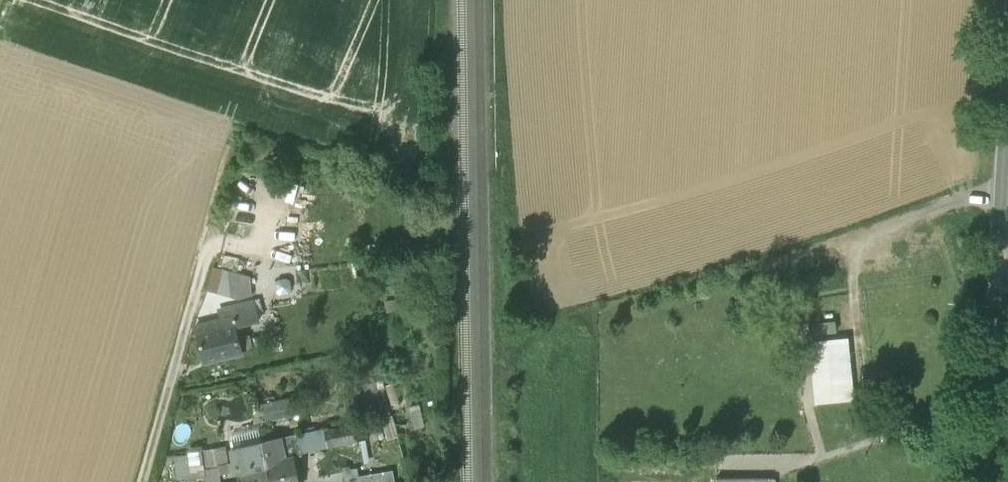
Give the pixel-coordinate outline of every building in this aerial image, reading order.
[(207,291),(219,294),(224,271),(214,268),(207,291)] [(219,294),(231,297),(238,274),(224,271),(219,294)] [(251,278),(238,274),(231,297),(239,299),(252,296),(251,278)] [(261,301),(254,302),(257,315),(264,313),(261,301)] [(196,327),(204,358),(205,362),(243,353),(239,338),(236,327),(259,321),(257,315),(254,302),(220,311),(222,320),(196,327)] [(836,322),(812,325),(813,335),(837,332),(836,322)] [(249,336),(239,338),(243,353),(252,351),(249,336)] [(847,340),(811,343),(812,355),(832,353),(836,389),(820,391),(821,403),(853,400),(847,340)] [(816,403),(821,403),(820,391),(836,389),(832,353),(812,355),(816,403)] [(263,406),(266,421),(294,415),(290,399),(263,406)] [(382,420),(388,440),(399,438),(393,416),(382,420)] [(357,425),(325,431),(328,448),(361,441),(357,425)] [(263,445),(262,442),(259,429),(231,435),(234,452),(263,445)] [(301,452),(328,448),(325,431),(324,430),(297,435),(301,452)] [(297,435),(262,442),(263,445),(271,481),(299,481),(294,458),(302,456),(301,452),(297,435)] [(263,445),(234,452),(231,453),(236,472),(239,471),(241,481),(271,481),(263,445)] [(207,481),(221,481),(219,467),(229,465),(225,447),(202,451),(206,478),(207,481)] [(206,478),(202,451),(188,453),(188,455),(174,456),(177,480),(206,478)] [(343,481),(394,481),(392,471),(343,479),(343,481)]
